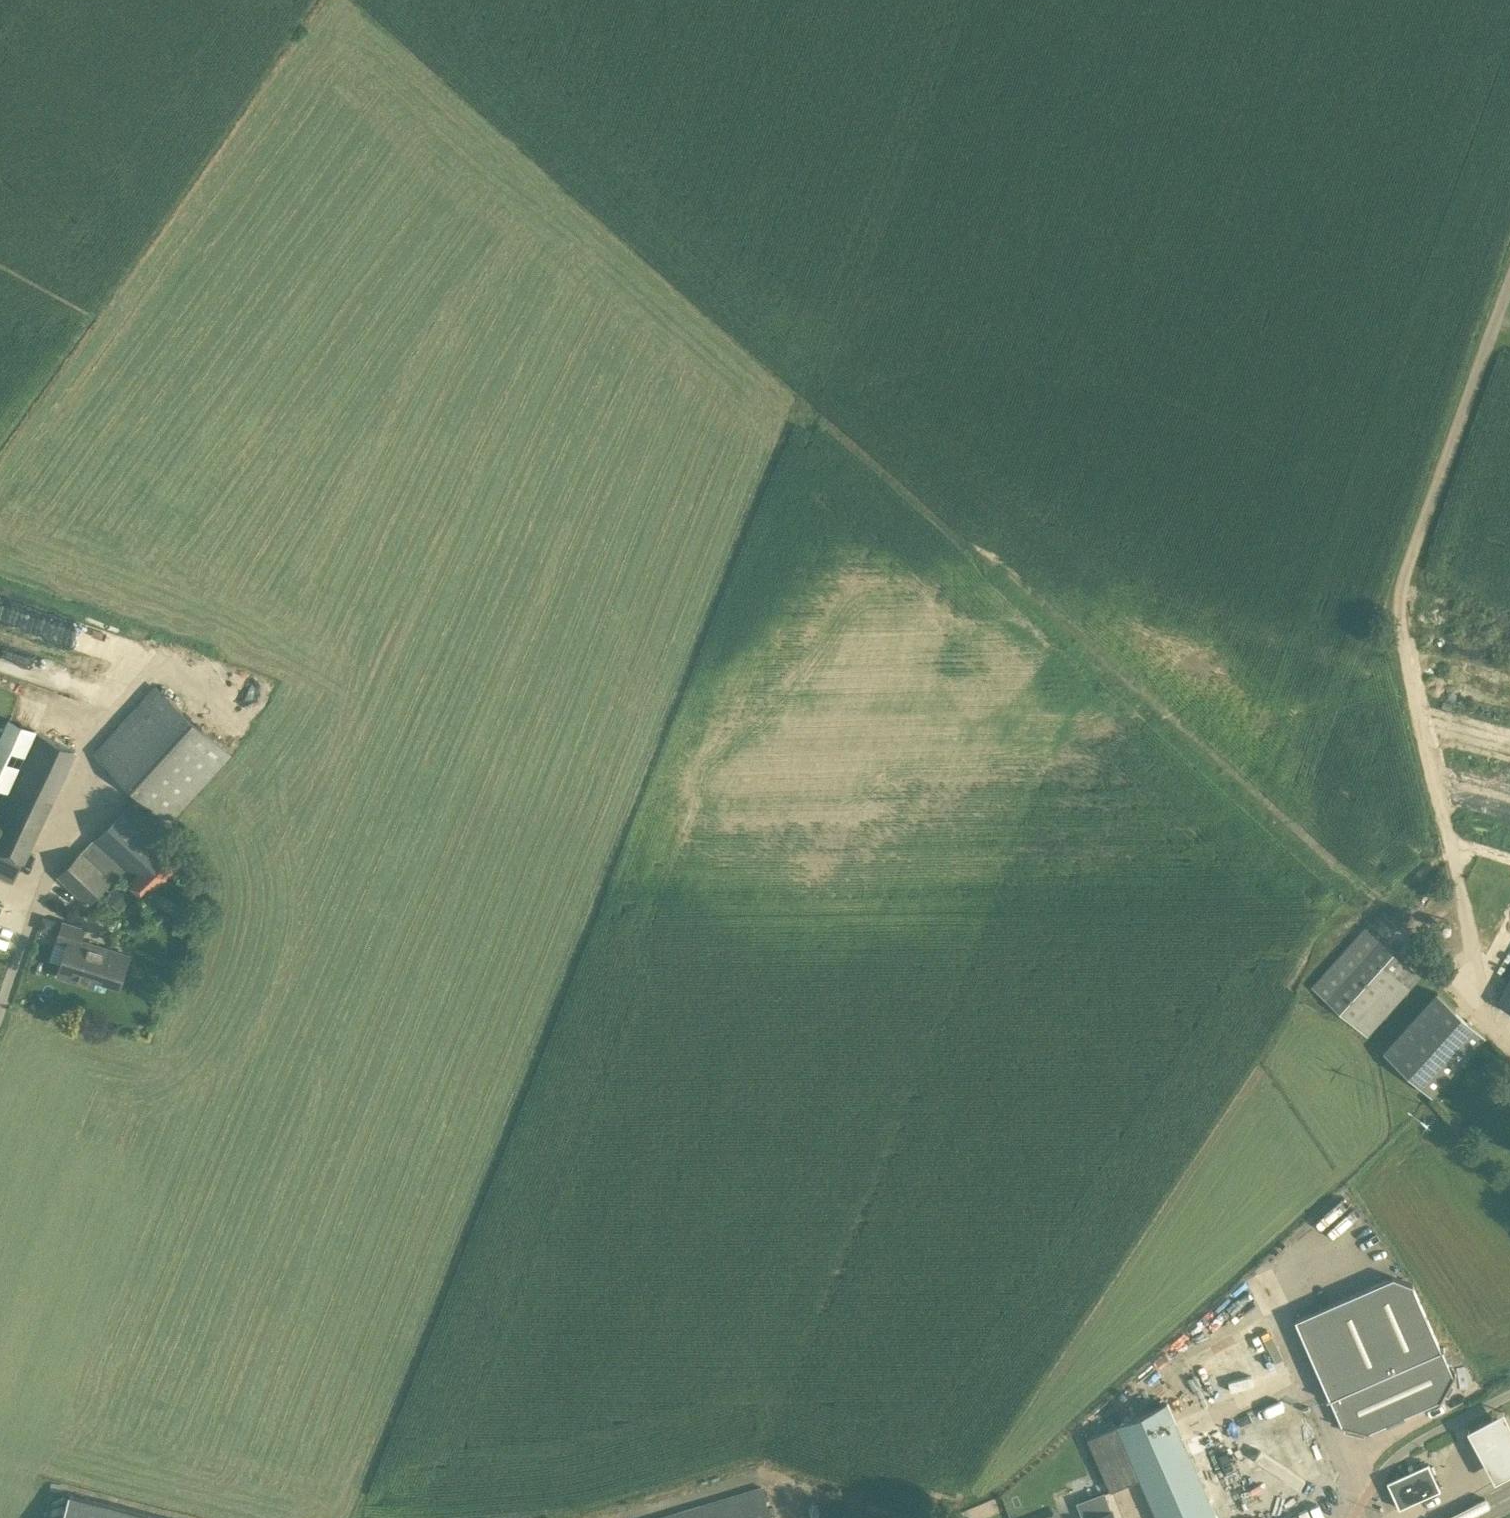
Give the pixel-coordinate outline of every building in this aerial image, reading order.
[(126,808),(93,839),(58,876),(88,905),(120,873),(129,881),(145,897),(183,860),(167,845),(166,846),(156,836),(169,822),(231,754),(153,686),(94,753),(139,794),(126,808)] [(0,740),(0,787),(6,790),(0,802),(0,877),(12,883),(23,862),(25,863),(77,751),(36,733),(38,730),(11,717),(0,740)] [(120,885),(108,898),(118,908),(131,895),(120,885)] [(60,921),(43,915),(38,929),(56,934),(60,921)] [(90,975),(120,984),(129,954),(81,939),(84,927),(63,921),(57,939),(69,942),(59,974),(87,983),(90,975)] [(1311,986),(1367,1037),(1420,977),(1365,927),(1311,986)] [(1497,1002),(1509,1010),(1509,977),(1497,1002)] [(1431,1095),(1485,1036),(1436,992),(1383,1051),(1431,1095)] [(1414,1285),(1392,1276),(1295,1318),(1341,1424),(1366,1432),(1439,1400),(1452,1375),(1414,1285)] [(1252,1331),(1199,1354),(1271,1517),(1288,1517),(1327,1501),(1252,1331)] [(1088,1438),(1111,1489),(1140,1476),(1158,1517),(1219,1517),(1192,1456),(1224,1442),(1217,1425),(1183,1440),(1167,1403),(1088,1438)] [(1489,1479),(1509,1469),(1509,1428),(1501,1408),(1464,1426),(1489,1479)] [(1398,1505),(1439,1488),(1428,1464),(1388,1481),(1398,1505)] [(762,1485),(654,1517),(772,1517),(762,1485)] [(63,1517),(164,1517),(69,1494),(63,1517)] [(1113,1508),(1110,1510),(1105,1494),(1080,1503),(1085,1517),(1116,1517),(1113,1508)]
